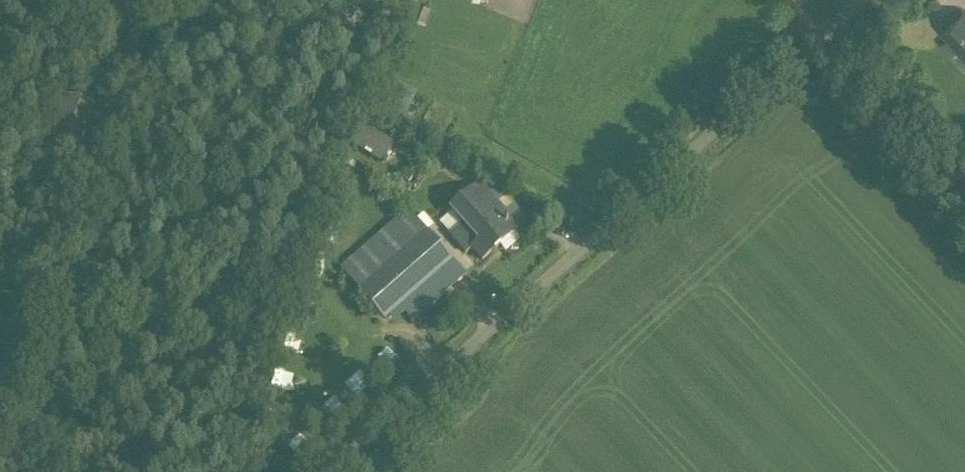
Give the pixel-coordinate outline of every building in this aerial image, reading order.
[(963,14),(943,32),(964,57),(964,16),(963,14)] [(502,217),(506,214),(489,194),(485,198),(477,189),(453,210),(454,210),(439,223),(450,235),(449,236),(465,255),(471,250),(482,263),(516,233),(502,217)] [(421,313),(461,277),(449,263),(452,260),(427,232),(428,231),(410,211),(379,239),(380,239),(342,272),(384,320),(408,298),(421,313)]
